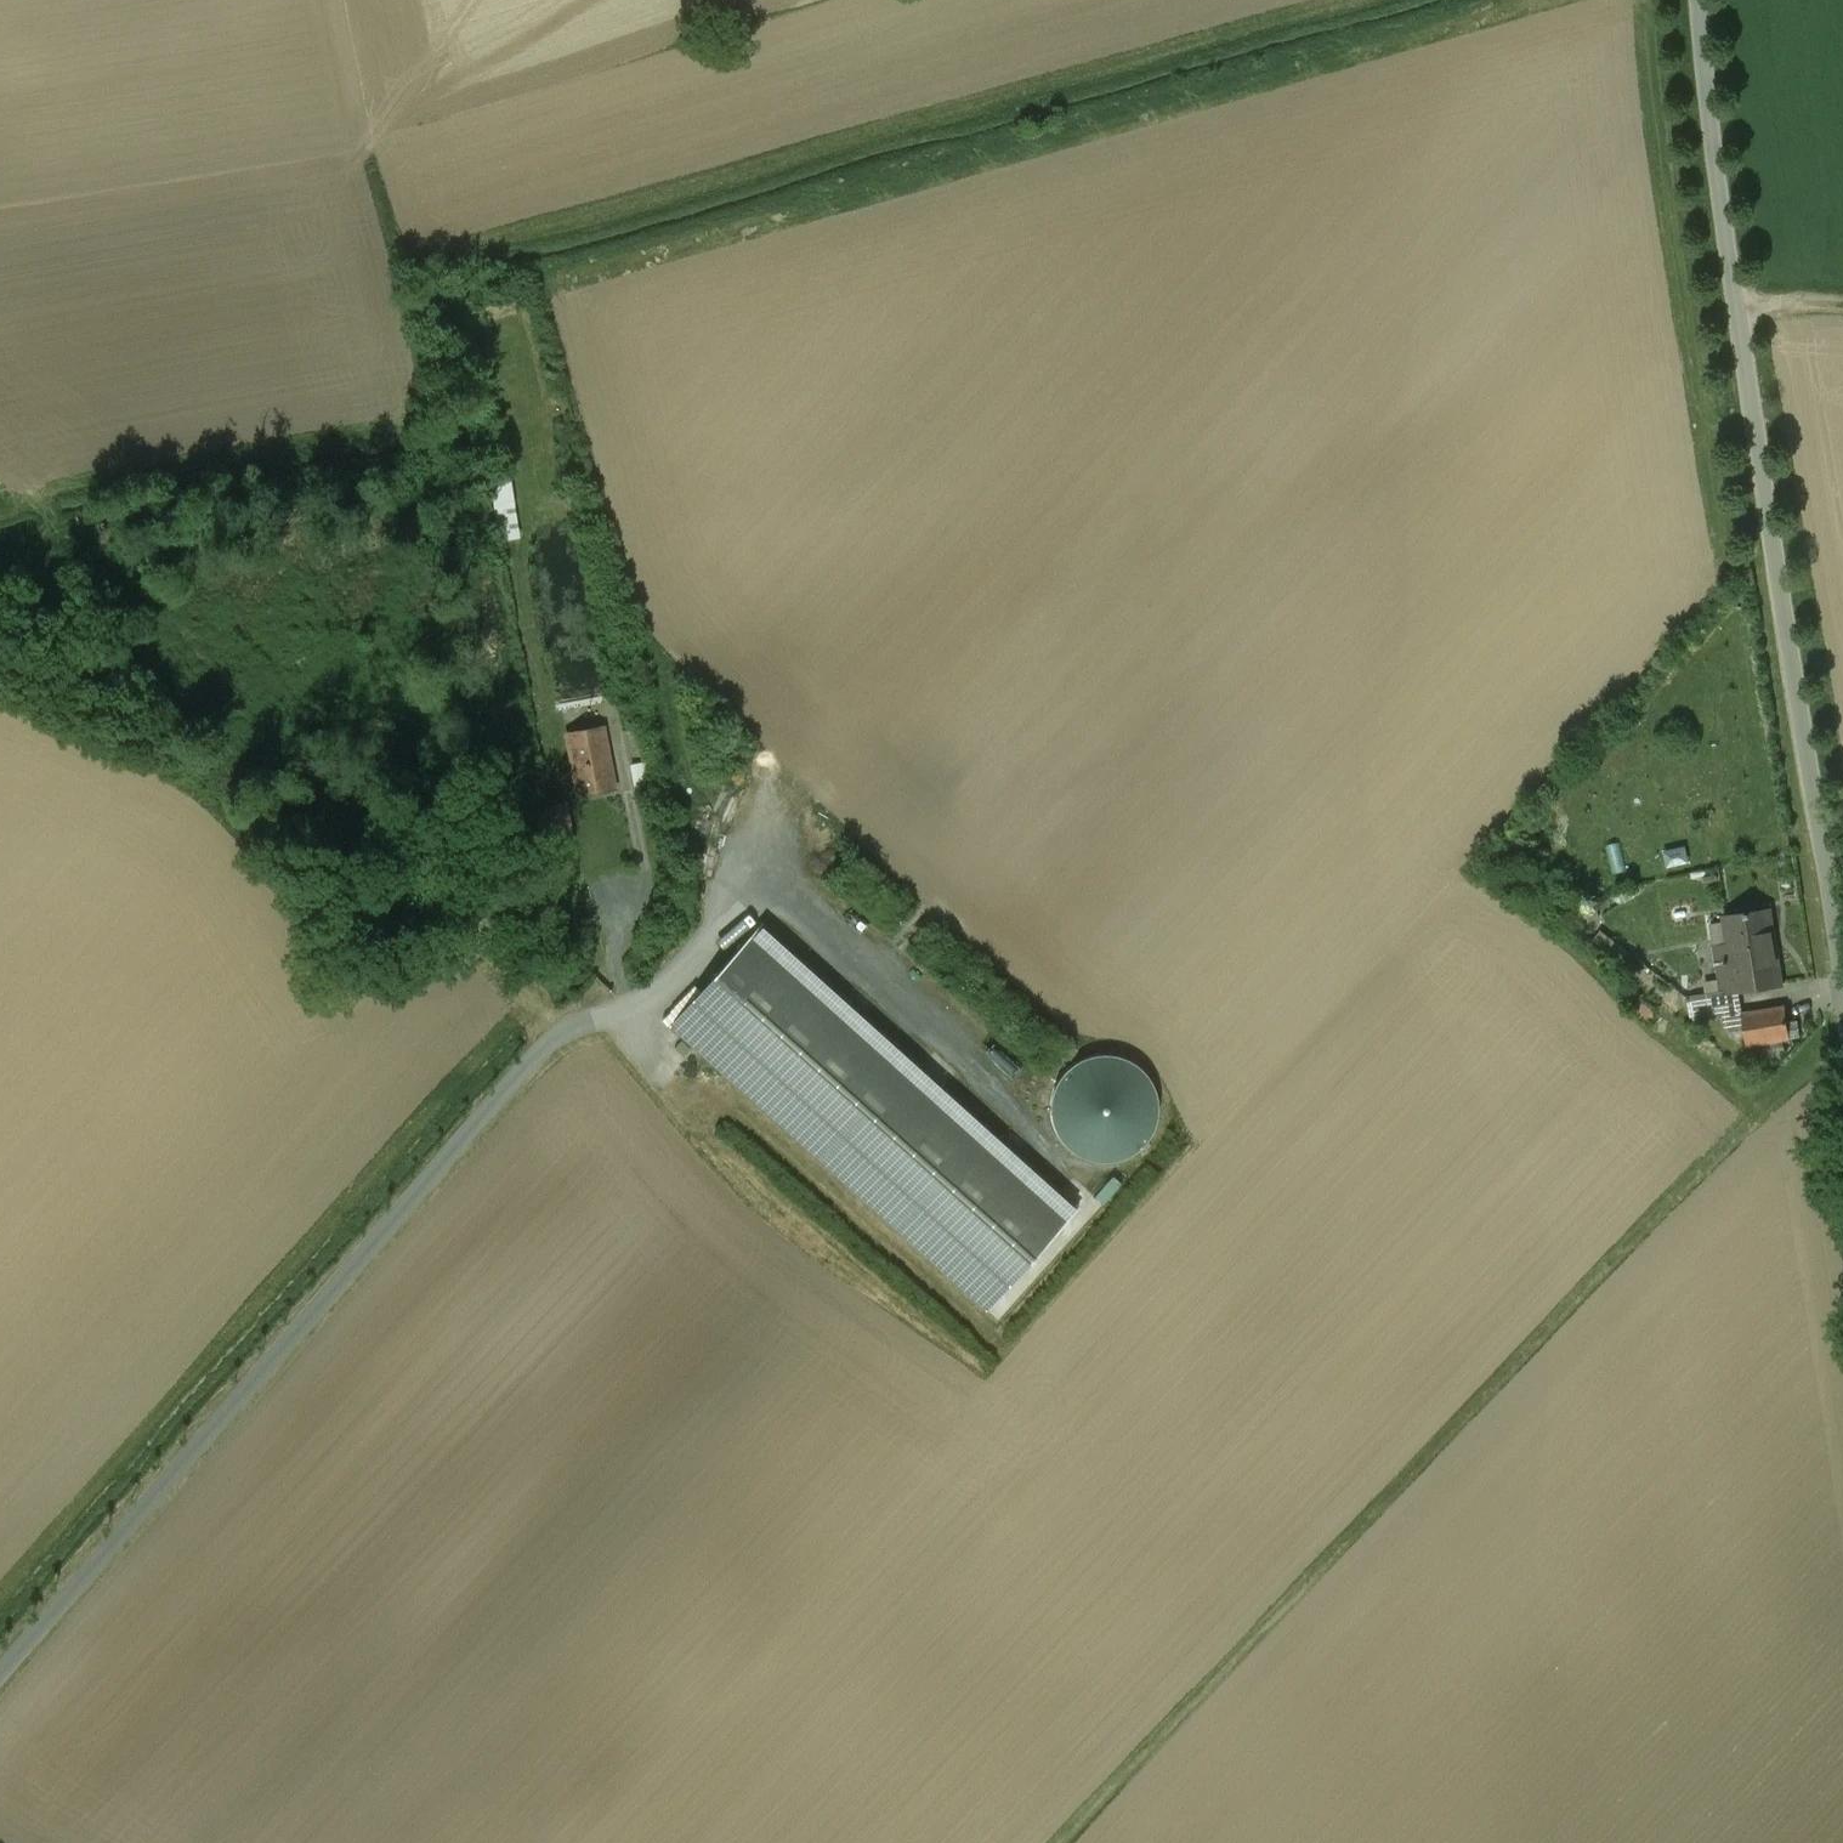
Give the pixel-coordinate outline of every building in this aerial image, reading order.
[(603,729),(568,736),(579,794),(614,788),(603,729)] [(559,766),(538,770),(545,809),(567,805),(559,766)] [(1769,911),(1725,918),(1727,926),(1711,928),(1721,992),(1721,993),(1737,990),(1737,991),(1739,990),(1780,984),(1769,911)] [(1078,1208),(762,924),(671,1026),(986,1310),(1078,1208)] [(1737,990),(1721,993),(1721,992),(1693,996),(1697,1020),(1725,1016),(1725,1017),(1743,1015),(1743,1014),(1739,990),(1737,991),(1737,990)] [(1785,1007),(1743,1014),(1743,1015),(1745,1028),(1747,1044),(1790,1038),(1785,1007)] [(1743,1015),(1725,1017),(1727,1031),(1745,1028),(1743,1015)] [(1071,1068),(1059,1082),(1052,1098),(1051,1116),(1056,1133),(1067,1147),(1082,1158),(1098,1162),(1115,1161),(1131,1155),(1144,1144),(1153,1129),(1157,1113),(1155,1096),(1148,1080),(1136,1068),(1121,1060),(1104,1057),(1086,1060),(1071,1068)]
